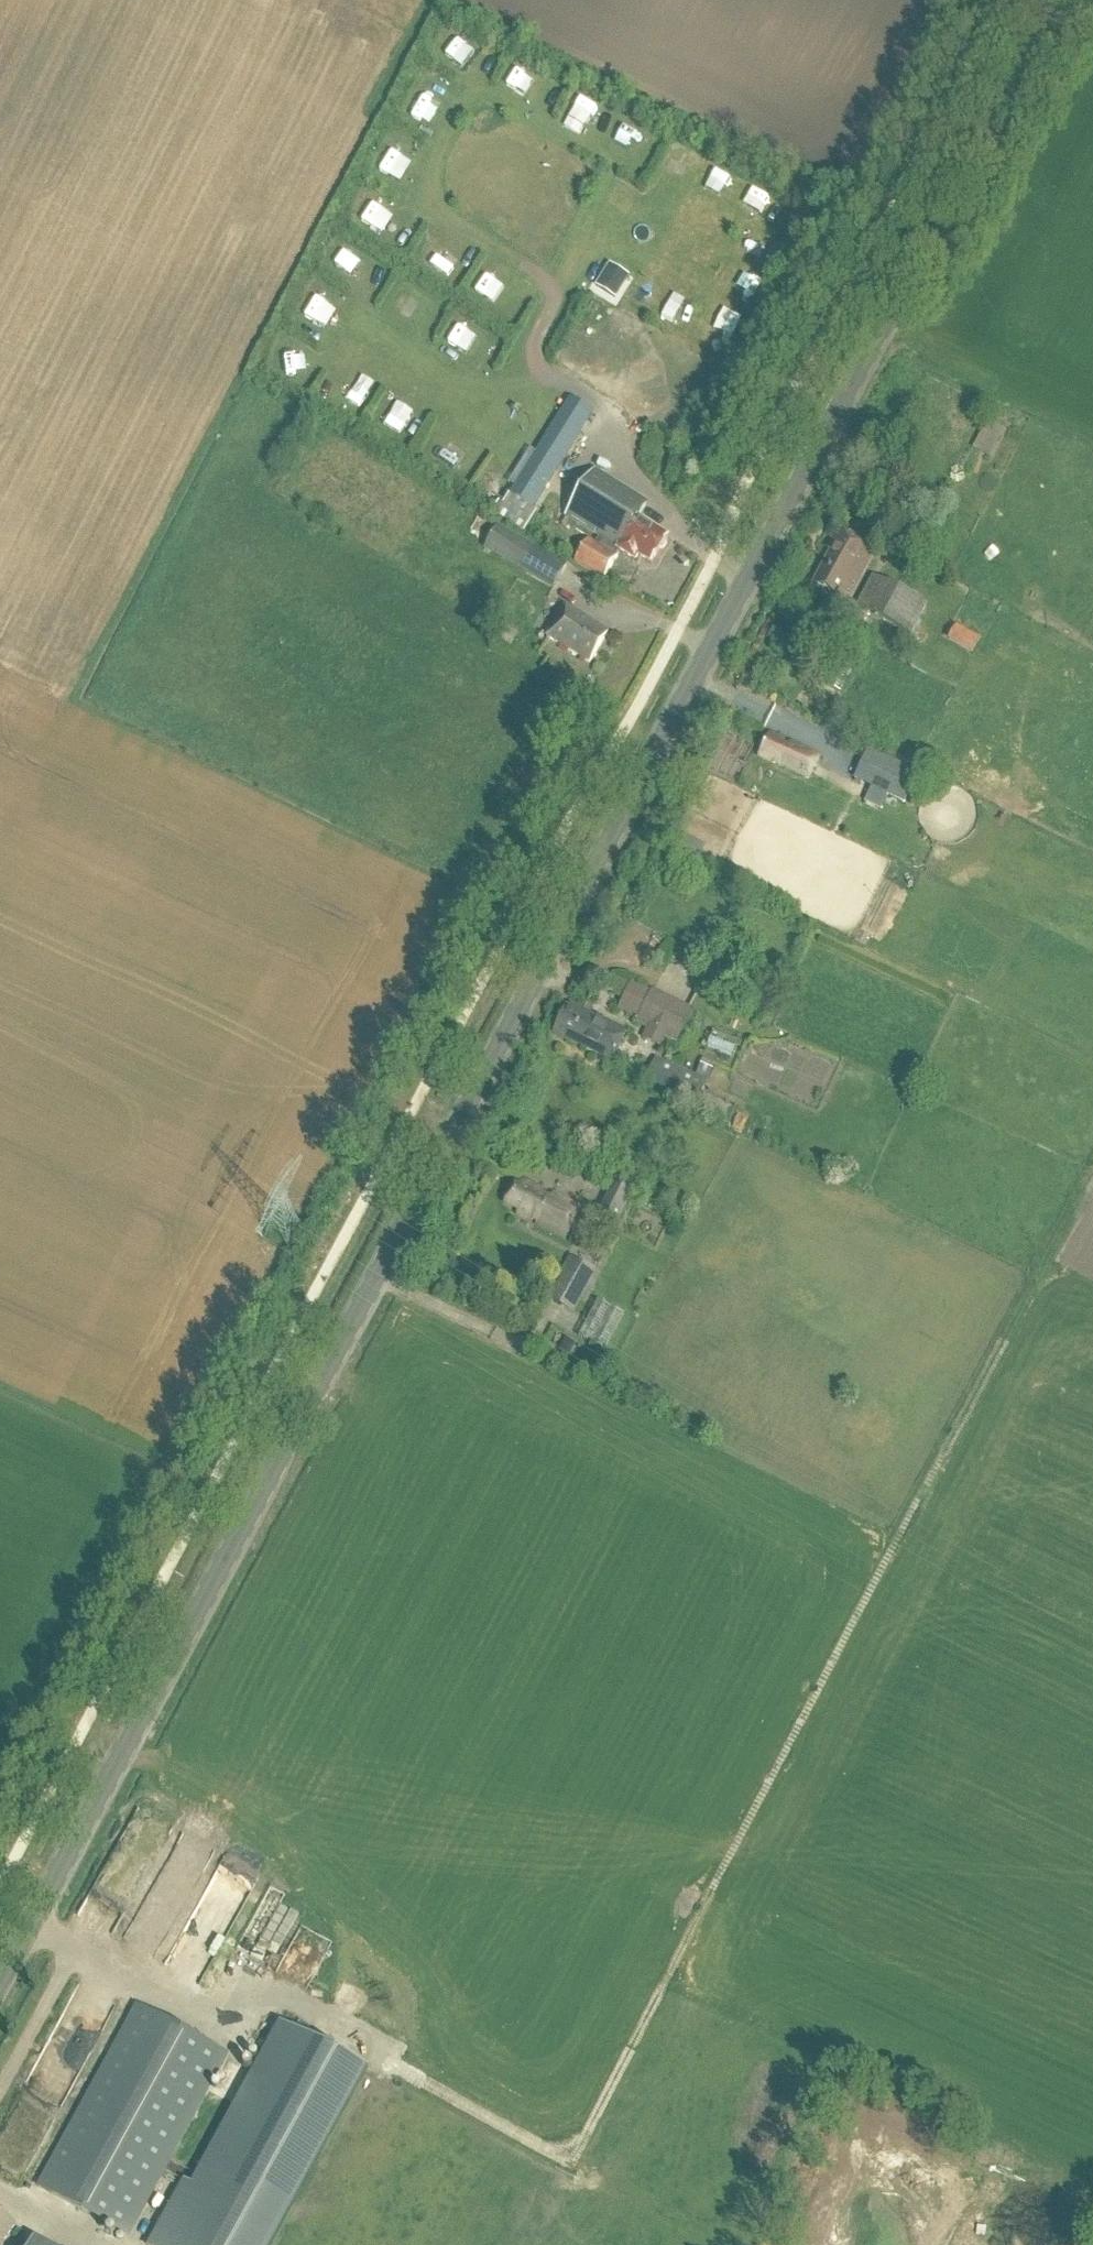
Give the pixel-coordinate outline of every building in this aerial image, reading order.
[(605,275),(597,300),(619,308),(628,283),(605,275)] [(534,512),(596,416),(571,400),(510,496),(534,512)] [(976,457),(996,468),(1007,448),(988,437),(976,457)] [(654,565),(670,540),(639,521),(650,504),(598,471),(569,518),(613,546),(610,551),(592,540),(579,561),(606,578),(620,556),(616,554),(619,549),(638,561),(641,556),(654,565)] [(538,514),(509,496),(503,506),(500,505),(493,516),(524,536),(538,514)] [(486,552),(552,591),(566,568),(499,529),(486,552)] [(841,617),(849,602),(847,601),(873,551),(836,532),(826,550),(830,552),(813,585),(830,593),(823,607),(841,617)] [(575,574),(605,592),(610,583),(580,565),(575,574)] [(911,638),(928,607),(873,578),(857,610),(911,638)] [(592,663),(610,635),(569,608),(551,636),(592,663)] [(975,655),(984,640),(958,625),(950,640),(975,655)] [(808,781),(819,758),(769,735),(758,758),(808,781)] [(913,776),(866,753),(853,781),(900,804),(913,776)] [(679,1047),(695,1015),(635,985),(620,1014),(638,1023),(637,1026),(679,1047)] [(577,1017),(562,1010),(554,1027),(581,1040),(579,1044),(611,1059),(623,1032),(580,1012),(577,1017)] [(709,1081),(716,1066),(703,1060),(696,1076),(709,1081)] [(697,1108),(708,1084),(657,1061),(646,1086),(697,1108)] [(579,1208),(520,1180),(518,1186),(511,1183),(502,1202),(519,1211),(517,1215),(564,1238),(579,1208)] [(618,1231),(635,1197),(614,1186),(597,1220),(618,1231)] [(587,1296),(597,1276),(571,1263),(560,1283),(587,1296)] [(607,1356),(625,1320),(599,1306),(580,1342),(607,1356)] [(110,1954),(164,1850),(140,1838),(87,1942),(110,1954)] [(179,1912),(194,1882),(174,1872),(160,1902),(179,1912)] [(220,1886),(201,1909),(216,1922),(235,1899),(220,1886)] [(155,1944),(142,1931),(125,1947),(138,1961),(155,1944)] [(132,2240),(232,2060),(138,2007),(38,2188),(132,2240)] [(164,2220),(151,2244),(270,2244),(365,2072),(284,2027),(196,2188),(185,2182),(164,2220)] [(18,2174),(14,2160),(0,2164),(0,2179),(18,2174)]
